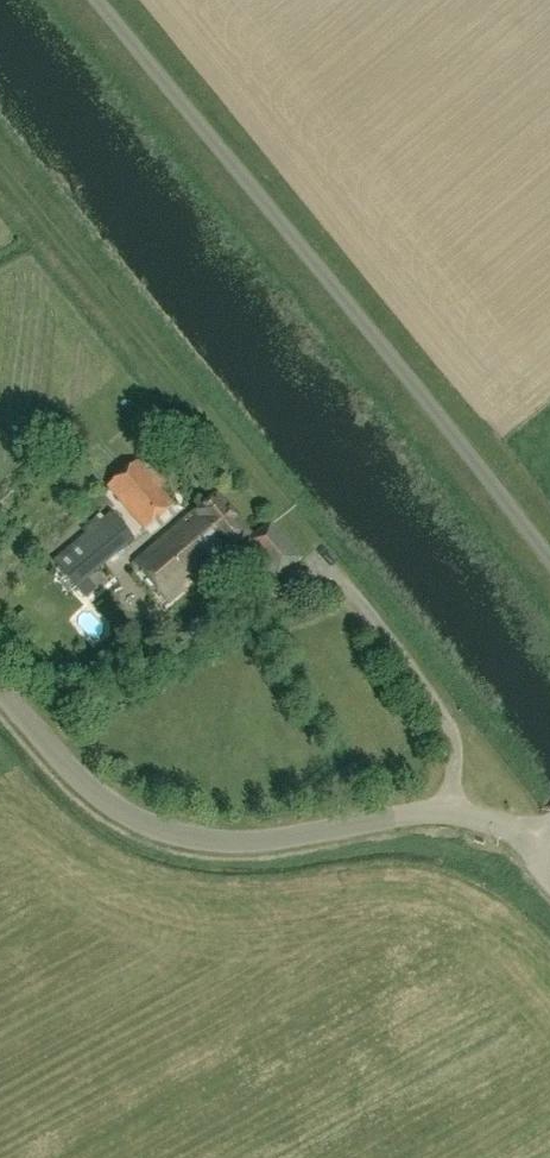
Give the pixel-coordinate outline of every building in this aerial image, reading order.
[(174,506),(160,489),(167,483),(152,466),(146,471),(137,461),(108,485),(144,530),(174,506)] [(216,495),(170,533),(135,562),(168,602),(249,534),(216,495)] [(76,590),(135,539),(111,511),(101,519),(97,515),(80,528),(84,533),(52,560),(76,590)] [(277,579),(301,558),(271,522),(247,542),(277,579)]
